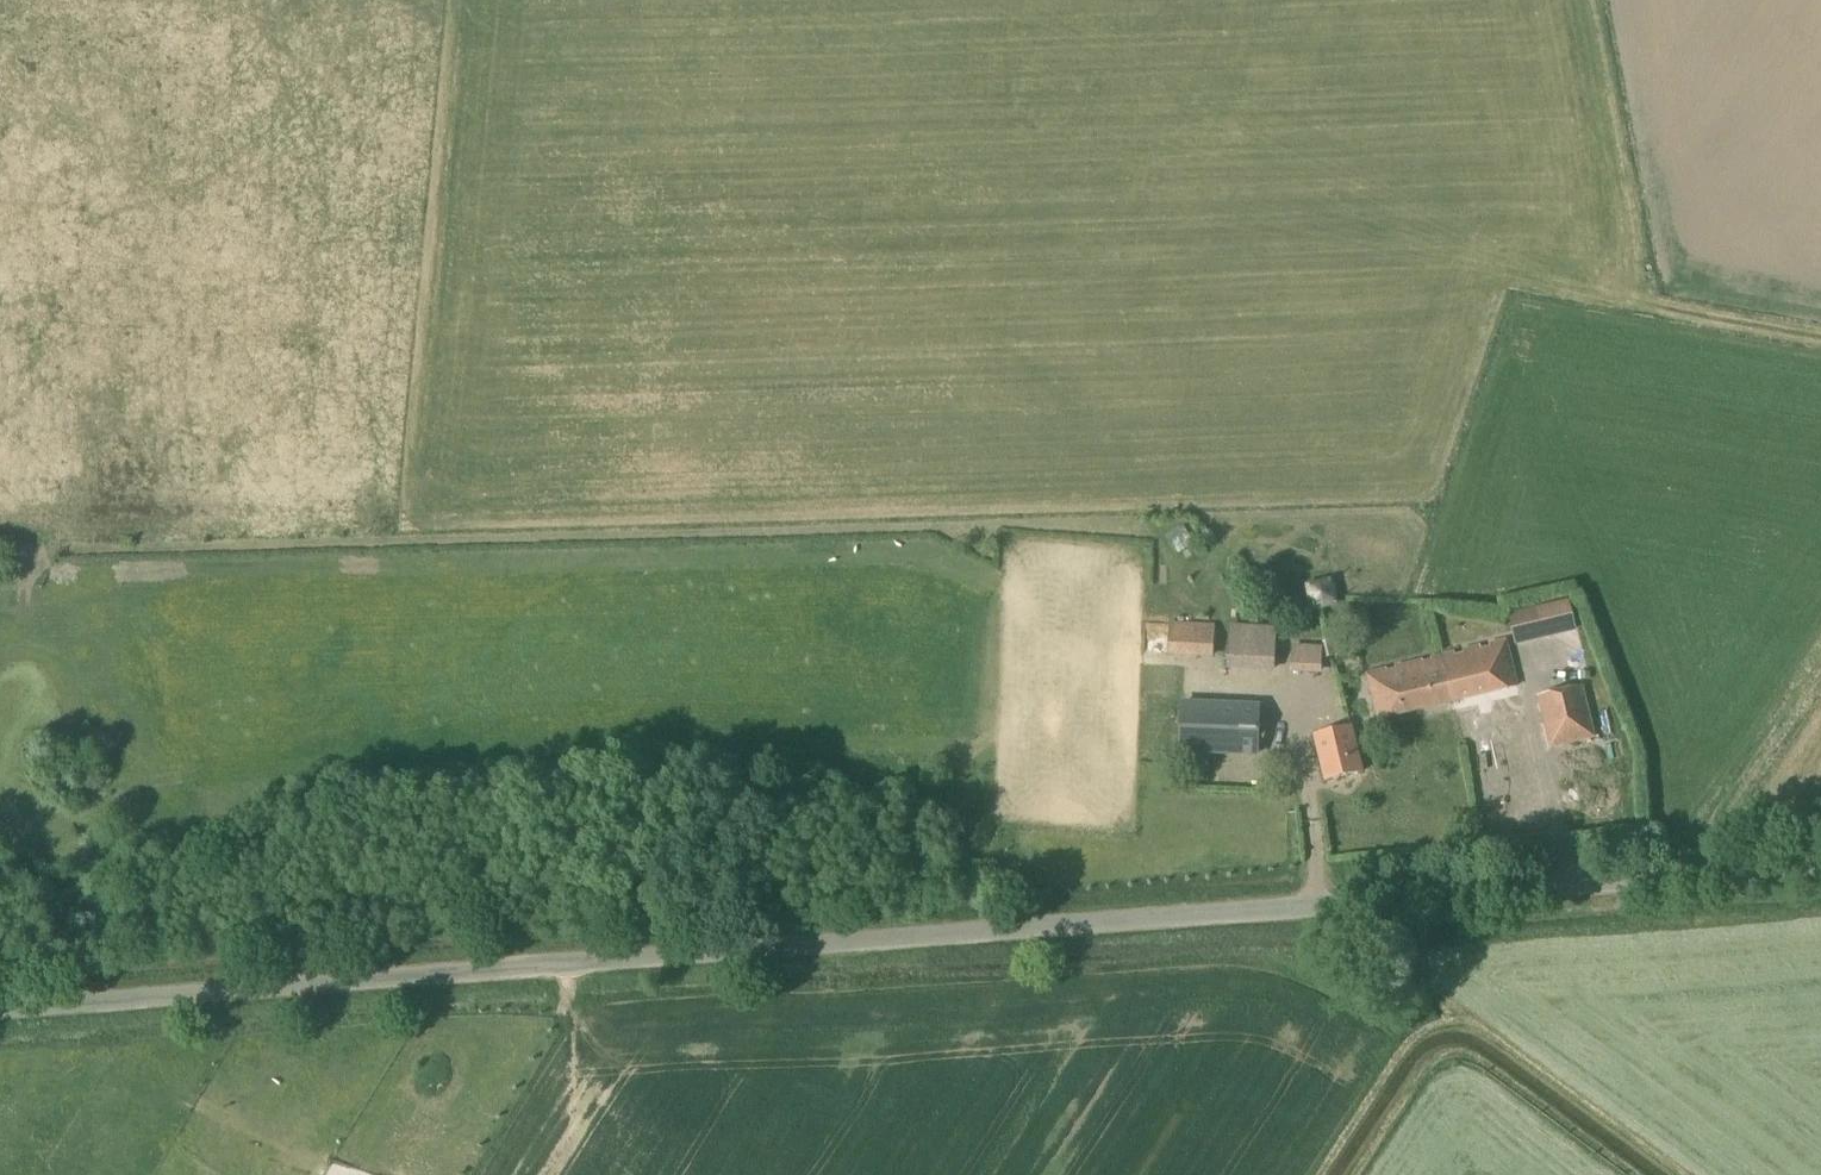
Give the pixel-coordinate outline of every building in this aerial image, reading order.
[(1508,610),(1514,638),(1575,624),(1568,596),(1508,610)] [(1212,659),(1214,627),(1170,624),(1168,657),(1212,659)] [(1274,673),(1276,628),(1229,626),(1226,671),(1274,673)] [(1454,656),(1465,697),(1516,686),(1505,641),(1489,645),(1490,648),(1480,650),(1480,647),(1463,651),(1463,654),(1454,656)] [(1465,697),(1454,656),(1454,653),(1440,656),(1441,658),(1369,675),(1379,717),(1465,697)] [(1549,749),(1595,738),(1583,687),(1536,698),(1549,749)] [(1281,767),(1281,742),(1272,742),(1273,706),(1190,703),(1188,756),(1269,759),(1269,767),(1281,767)] [(1363,772),(1352,726),(1312,735),(1324,782),(1363,772)]
